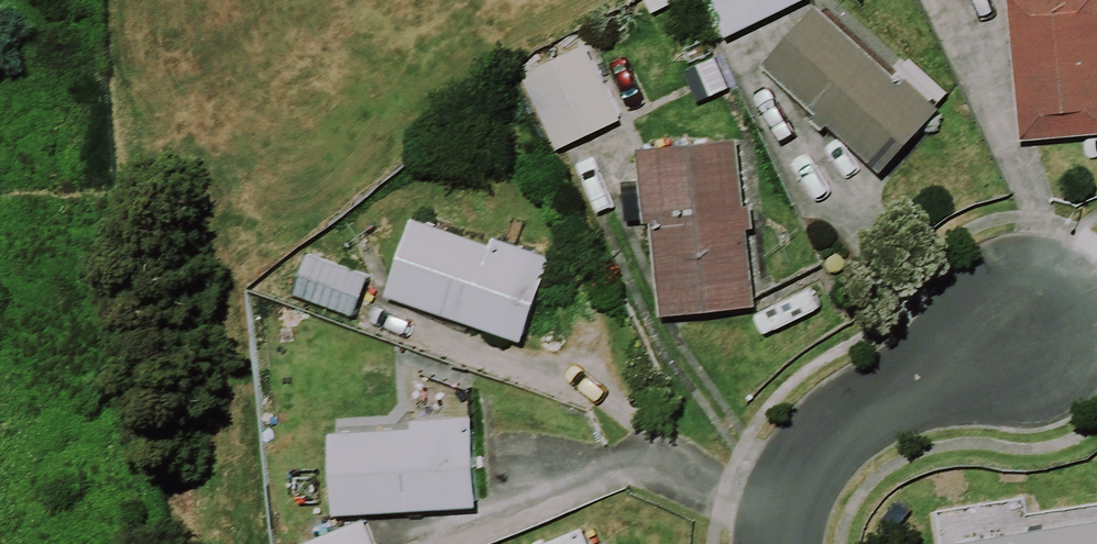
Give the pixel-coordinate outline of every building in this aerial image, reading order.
[(732,36),(801,0),(713,0),(732,36)] [(1030,139),(1096,134),(1096,0),(1018,0),(1030,139)] [(938,115),(822,13),(771,71),(887,173),(938,115)] [(624,120),(584,34),(520,63),(559,150),(624,120)] [(762,305),(743,144),(648,155),(650,178),(630,180),(635,222),(659,219),(671,316),(762,305)] [(556,261),(420,218),(395,297),(530,341),(556,261)] [(373,281),(314,257),(299,292),(359,316),(373,281)] [(344,513),(481,506),(476,398),(417,401),(419,433),(340,437),(344,513)] [(955,541),(956,543),(1096,543),(1096,518),(955,541)] [(370,523),(313,543),(378,543),(370,523)] [(591,528),(549,543),(597,543),(591,528)]
